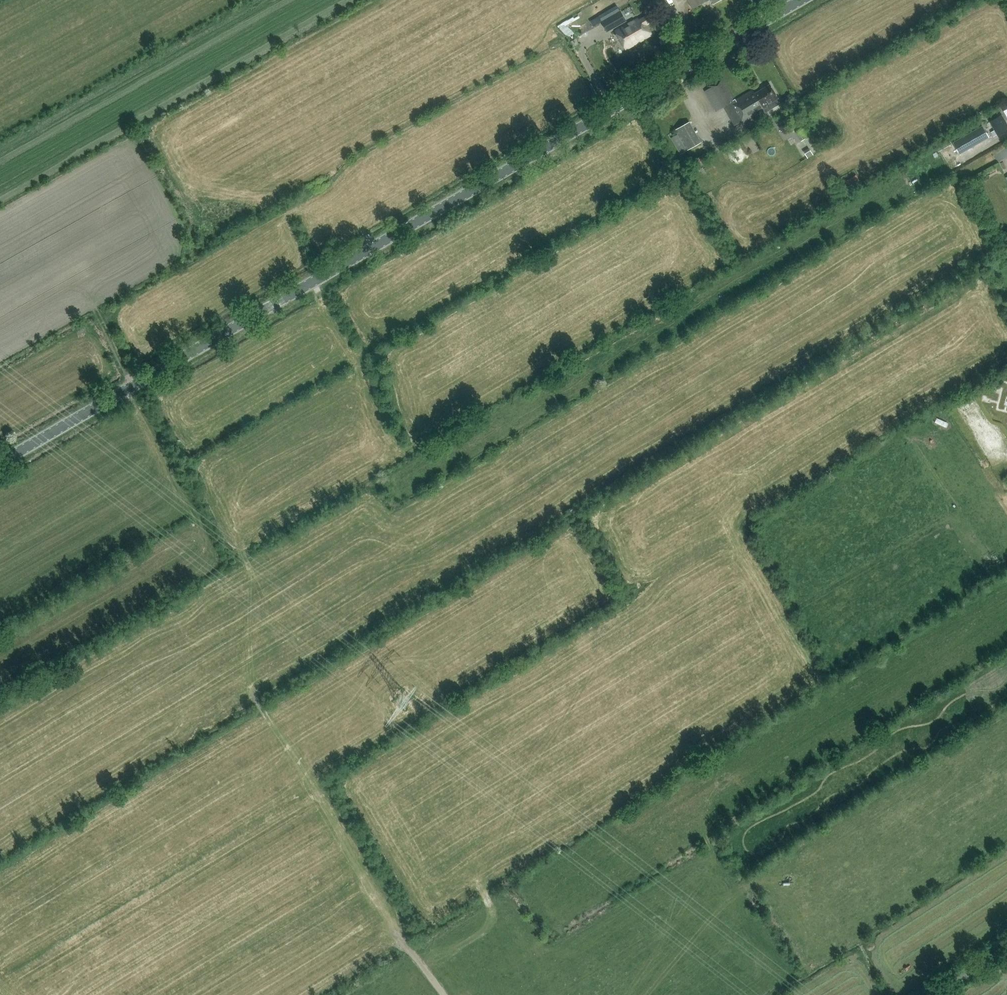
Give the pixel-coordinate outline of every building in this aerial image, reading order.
[(706,1),(705,0),(688,0),(693,8),(706,1)] [(627,21),(620,10),(601,21),(607,32),(627,21)] [(647,16),(643,19),(639,21),(638,19),(616,31),(626,50),(653,35),(647,25),(651,23),(647,16)] [(723,78),(708,86),(709,88),(705,90),(716,112),(733,102),(744,122),(765,110),(764,109),(768,106),(770,109),(780,104),(777,99),(778,98),(770,84),(755,93),(753,90),(736,100),(723,78)] [(997,134),(1006,129),(1006,124),(1002,115),(990,121),(995,130),(991,132),(993,137),(997,134)] [(678,129),(680,133),(674,137),(683,154),(706,142),(694,120),(678,129)] [(959,153),(989,137),(982,125),(953,142),(959,153)] [(803,151),(808,158),(814,155),(809,147),(803,151)] [(805,209),(808,214),(816,209),(813,204),(805,209)]
